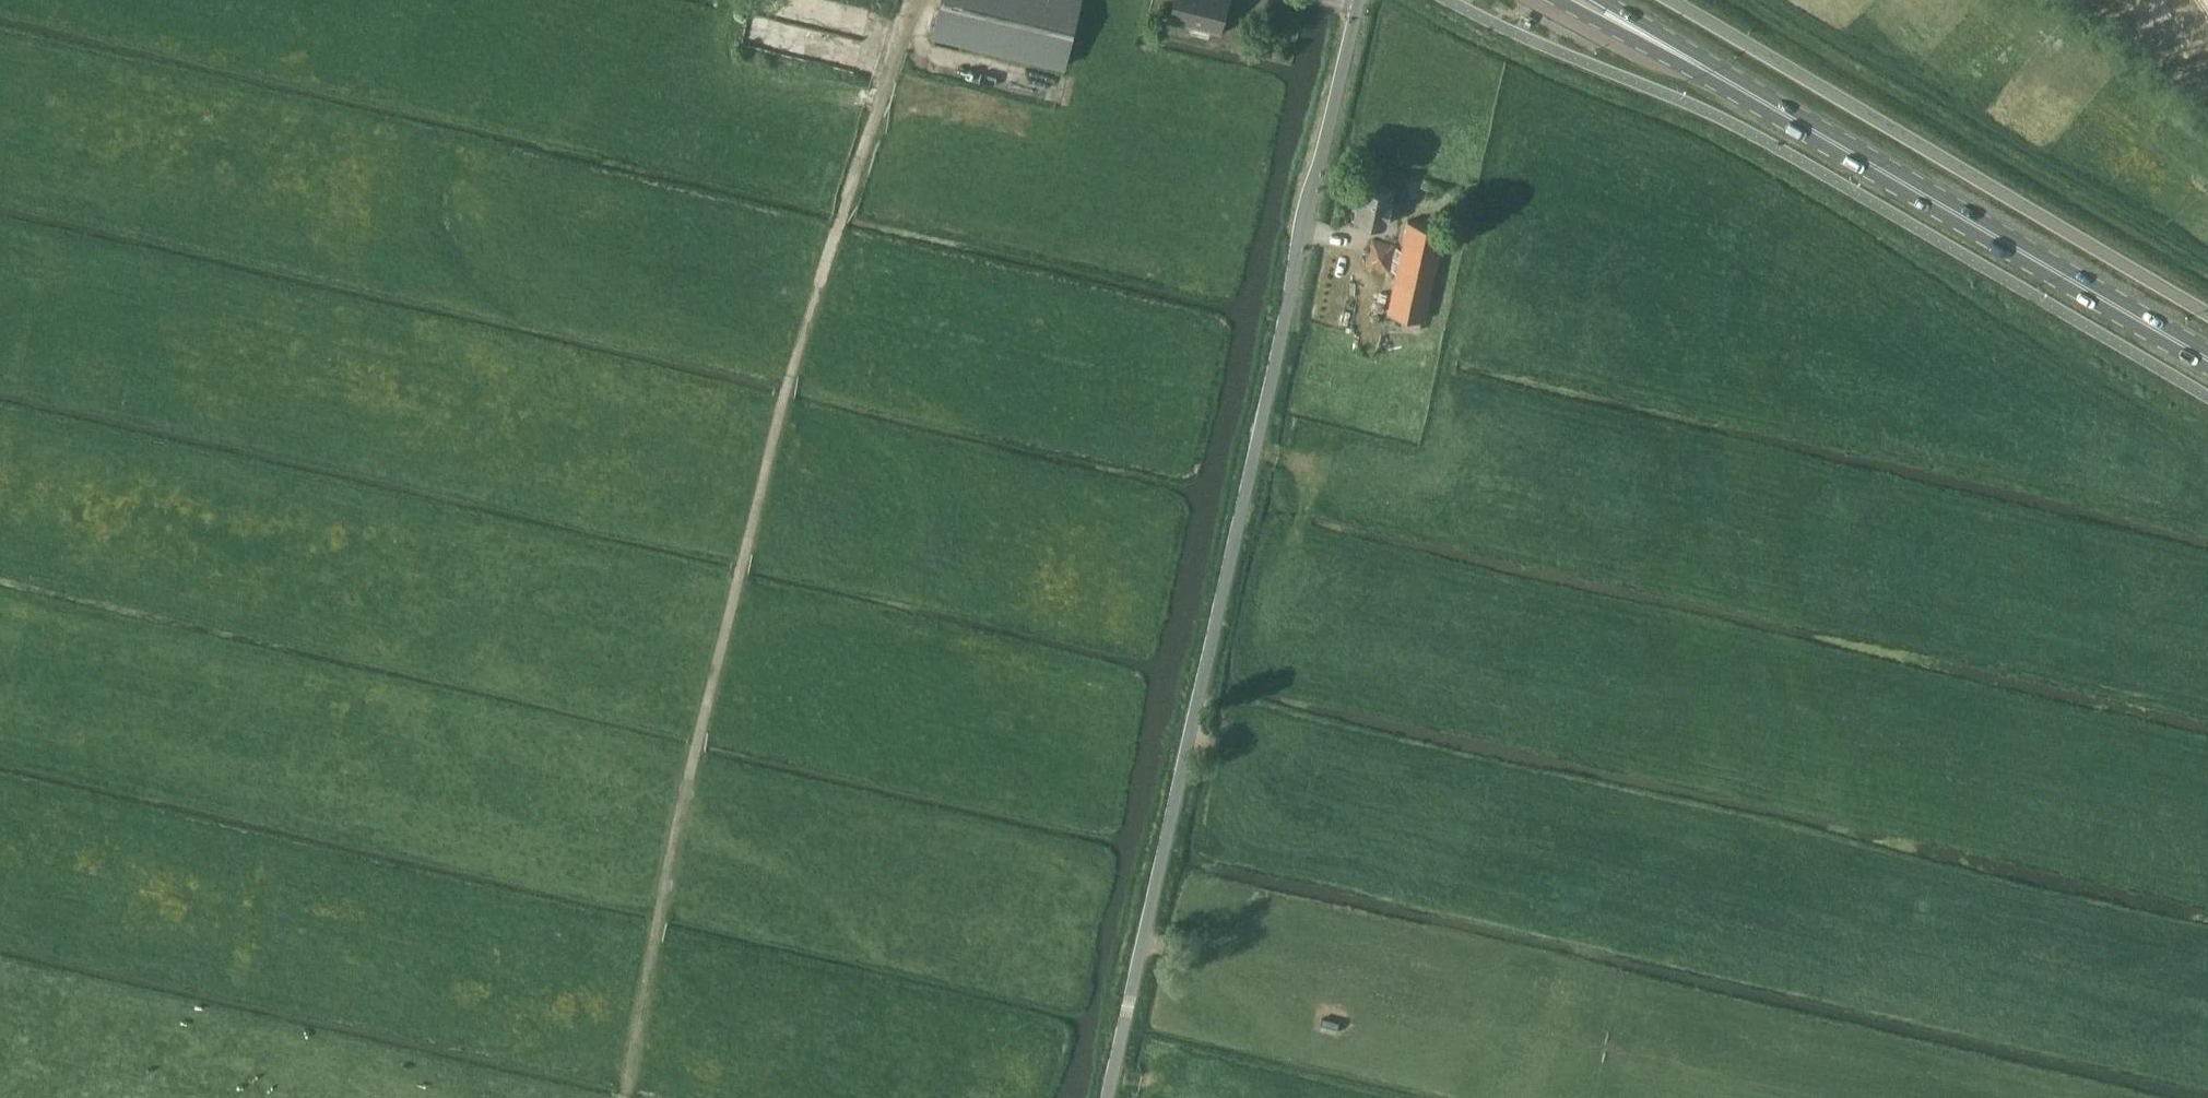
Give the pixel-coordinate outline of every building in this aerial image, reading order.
[(1079,0),(940,0),(933,32),(1063,64),(1079,0)] [(1220,25),(1223,12),(1226,9),(1228,1),(1228,0),(1174,0),(1169,18),(1219,30),(1220,25)] [(876,37),(750,15),(744,45),(871,67),(876,37)] [(1384,224),(1392,191),(1362,185),(1354,223),(1364,225),(1365,220),(1384,224)] [(1423,320),(1443,228),(1408,220),(1388,312),(1423,320)] [(1367,265),(1392,270),(1398,240),(1373,235),(1367,265)]
